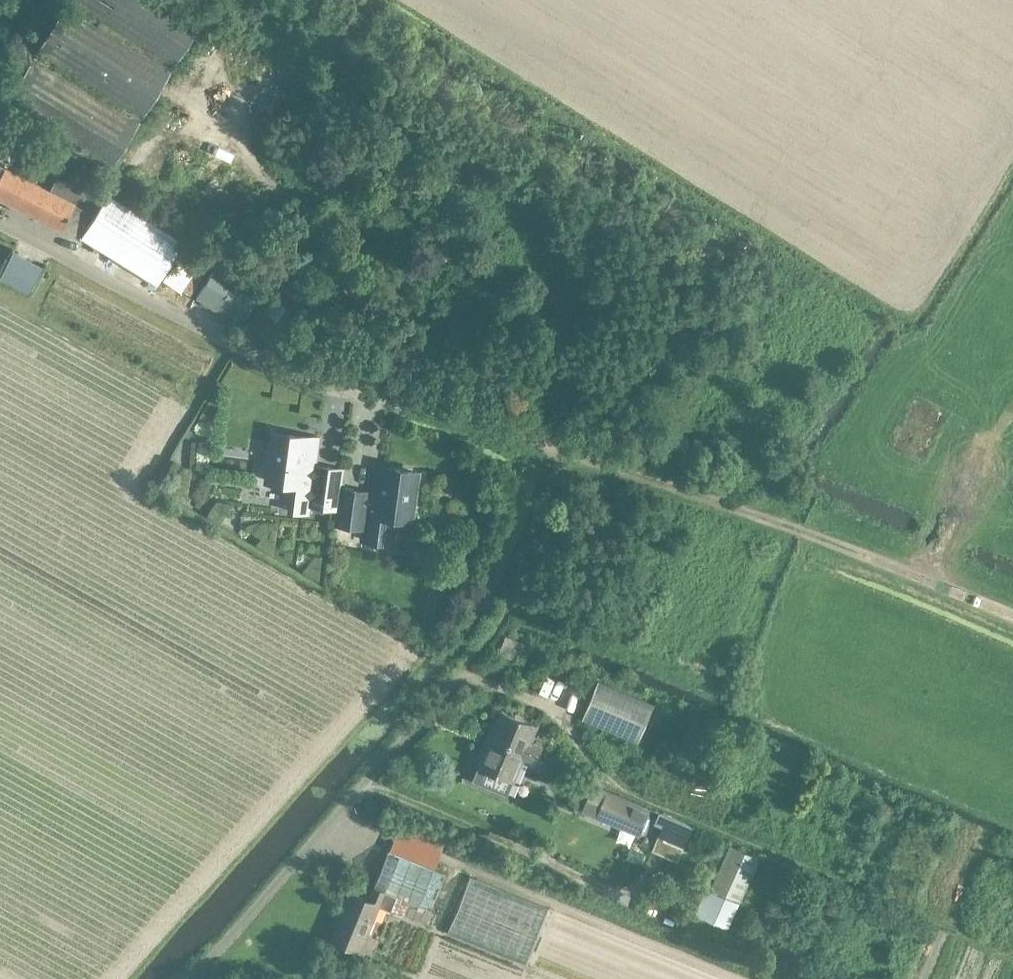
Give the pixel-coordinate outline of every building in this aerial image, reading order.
[(0,99),(0,100),(107,168),(204,9),(189,0),(62,0),(0,99)] [(62,230),(62,229),(77,237),(90,212),(75,204),(76,203),(0,164),(0,198),(62,230)] [(107,194),(80,239),(157,286),(184,241),(107,194)] [(180,290),(188,277),(202,255),(187,246),(165,281),(180,290)] [(13,249),(4,269),(34,282),(43,261),(13,249)] [(217,264),(196,296),(241,325),(261,292),(217,264)] [(251,329),(276,345),(290,322),(300,327),(308,312),(292,301),(272,284),(258,303),(264,308),(251,329)] [(312,506),(336,509),(338,495),(339,495),(340,487),(341,487),(344,467),(315,464),(317,446),(304,444),(305,436),(275,432),(268,480),(291,484),(287,511),(311,515),(312,506)] [(385,475),(381,475),(371,473),(369,491),(341,487),(340,487),(339,495),(338,495),(336,509),(336,514),(363,519),(360,541),(383,544),(387,516),(410,519),(416,471),(386,467),(385,475)] [(506,635),(499,652),(520,661),(528,645),(506,635)] [(582,718),(639,741),(654,703),(599,680),(582,718)] [(487,737),(537,758),(543,746),(530,741),(537,725),(501,710),(496,723),(493,723),(487,737)] [(507,793),(512,780),(514,781),(522,760),(534,765),(537,758),(487,737),(479,757),(482,758),(479,765),(480,766),(475,779),(507,793)] [(650,811),(607,793),(597,814),(641,833),(650,811)] [(655,820),(663,824),(658,835),(684,845),(693,823),(659,809),(655,820)] [(696,912),(716,921),(728,926),(739,901),(758,858),(731,846),(711,888),(707,886),(696,912)] [(389,849),(374,886),(409,900),(431,909),(446,872),(389,849)] [(470,873),(448,932),(527,961),(548,903),(470,873)] [(374,886),(368,900),(349,894),(332,936),(360,949),(379,904),(391,910),(392,909),(403,914),(409,900),(374,886)]
